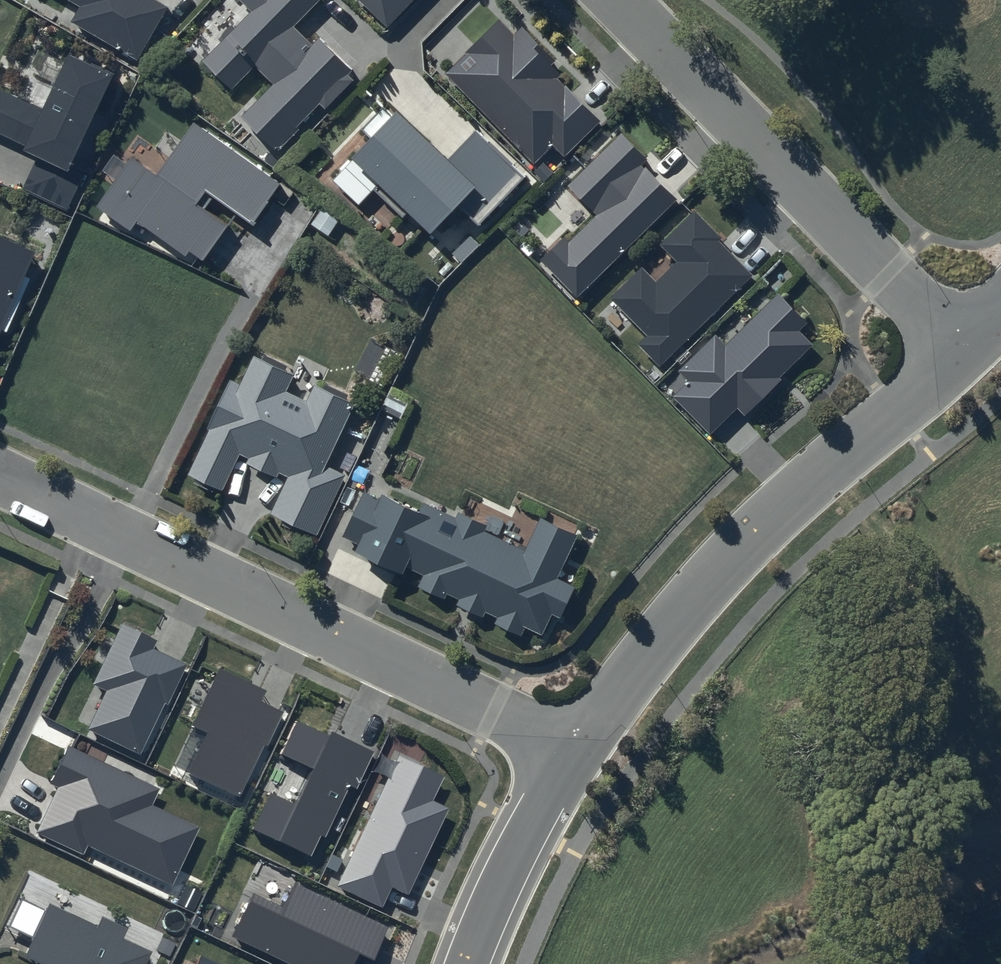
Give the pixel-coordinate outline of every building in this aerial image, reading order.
[(81,5),(70,24),(137,62),(169,8),(156,0),(72,0),(81,5)] [(201,61),(231,91),(254,67),(272,85),(241,117),(274,152),(320,105),(326,109),(354,80),(348,75),(353,70),(319,37),(312,45),(293,27),(319,0),(238,0),(249,12),(201,61)] [(386,28),(413,0),(357,0),(386,28)] [(513,34),(499,19),(443,74),(533,165),(552,146),(564,158),(600,121),(546,68),(555,60),(521,26),(513,34)] [(0,89),(0,133),(25,145),(22,151),(37,157),(21,190),(67,212),(83,175),(71,169),(114,75),(68,54),(42,109),(0,89)] [(365,135),(347,152),(425,228),(452,201),(472,220),(516,176),(470,131),(444,157),(392,107),(384,116),(378,110),(359,129),(365,135)] [(194,123),(157,175),(131,156),(96,206),(130,231),(137,221),(185,256),(189,251),(202,261),(227,226),(195,203),(204,191),(252,225),(281,184),(194,123)] [(621,133),(567,186),(596,215),(569,243),(564,238),(541,262),(576,299),(676,199),(642,166),(648,160),(621,133)] [(640,268),(610,298),(648,337),(639,346),(659,368),(755,274),(693,212),(659,244),(677,262),(656,283),(640,268)] [(25,276),(36,251),(0,235),(0,334),(2,330),(8,333),(32,279),(25,276)] [(808,323),(778,293),(725,346),(715,335),(677,373),(687,383),(672,398),(710,436),(737,409),(742,414),(812,344),(799,332),(808,323)] [(292,368),(253,349),(238,379),(230,375),(207,423),(209,424),(187,470),(221,486),(239,449),(248,454),(247,458),(276,472),(278,467),(288,471),(271,508),(315,529),(344,470),(324,460),(354,397),(313,378),(305,394),(285,384),(292,368)] [(366,492),(344,537),(361,545),(358,550),(406,573),(409,568),(426,576),(421,586),(448,599),(450,595),(462,600),(460,606),(486,618),(489,612),(501,618),(498,624),(524,636),(529,628),(545,635),(555,614),(562,617),(577,586),(559,578),(580,535),(545,518),(529,552),(486,531),(489,526),(463,514),(460,519),(427,503),(424,510),(386,491),(382,499),(366,492)] [(157,641),(122,624),(93,684),(107,691),(88,729),(141,754),(165,703),(168,705),(187,664),(153,648),(157,641)] [(266,691),(220,669),(192,726),(208,733),(189,773),(241,798),(282,712),(261,701),(266,691)] [(330,736),(298,721),(282,754),(313,769),(296,804),(271,793),(253,829),(311,856),(321,835),(325,838),(350,785),(357,789),(374,751),(332,731),(330,736)] [(160,789),(68,745),(50,784),(58,788),(37,833),(84,855),(88,846),(173,885),(200,828),(152,806),(160,789)] [(444,776),(399,756),(338,886),(384,907),(393,888),(408,895),(449,809),(433,801),(444,776)] [(294,882),(282,907),(253,893),(231,937),(288,963),(354,963),(359,954),(375,961),(389,927),(294,882)] [(148,947),(120,934),(124,924),(100,913),(95,923),(48,901),(24,949),(56,963),(139,963),(148,947)]
